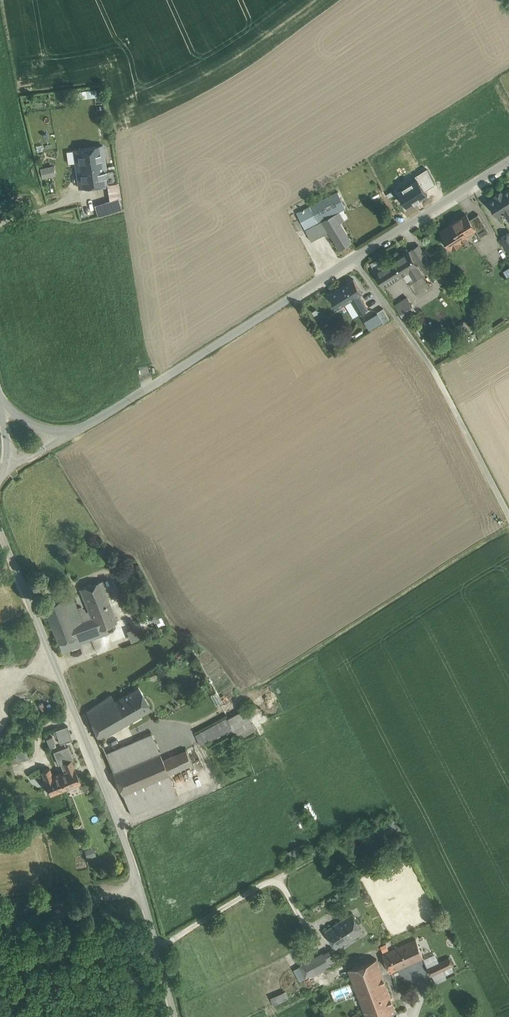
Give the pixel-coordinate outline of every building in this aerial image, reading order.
[(74,150),(77,167),(104,163),(102,146),(74,150)] [(104,163),(77,167),(80,187),(107,182),(104,163)] [(40,166),(42,176),(56,173),(54,164),(40,166)] [(107,186),(110,201),(118,200),(121,199),(121,196),(119,183),(107,186)] [(488,198),(500,219),(508,214),(508,215),(508,186),(488,198)] [(329,230),(339,248),(350,242),(340,223),(343,221),(338,212),(345,208),(338,193),(299,213),(312,238),(329,230)] [(110,201),(108,202),(110,211),(120,209),(118,200),(110,201)] [(110,211),(108,202),(95,206),(98,215),(110,211)] [(443,229),(440,230),(452,249),(479,232),(468,213),(443,229)] [(421,243),(374,272),(385,290),(413,273),(419,283),(438,271),(421,243)] [(358,279),(335,292),(344,306),(354,300),(362,314),(370,309),(363,297),(367,295),(358,279)] [(406,319),(418,310),(406,294),(394,304),(406,319)] [(364,320),(370,329),(389,317),(384,307),(364,320)] [(75,592),(47,603),(64,649),(112,631),(109,623),(120,619),(105,579),(83,587),(91,609),(83,612),(75,592)] [(138,625),(127,629),(131,640),(143,636),(138,625)] [(115,690),(84,707),(102,738),(156,709),(142,683),(118,696),(115,690)] [(229,715),(197,732),(204,745),(236,728),(229,715)] [(72,723),(59,727),(63,740),(76,736),(72,723)] [(153,728),(103,749),(132,816),(183,795),(173,772),(197,762),(190,746),(166,757),(153,728)] [(53,735),(46,737),(50,747),(56,745),(53,735)] [(56,747),(62,761),(77,756),(71,741),(56,747)] [(26,746),(15,749),(18,760),(29,757),(26,746)] [(53,791),(83,779),(74,757),(63,762),(65,767),(54,772),(52,765),(43,768),(53,791)] [(87,857),(96,854),(93,846),(84,848),(87,857)] [(359,905),(326,927),(340,949),(374,927),(359,905)] [(417,937),(385,950),(393,971),(426,958),(417,937)] [(332,947),(306,960),(313,974),(339,960),(332,947)] [(351,966),(370,1016),(402,1016),(378,955),(351,966)] [(452,955),(430,964),(434,974),(456,965),(452,955)] [(272,995),(273,1002),(288,999),(287,992),(272,995)]
